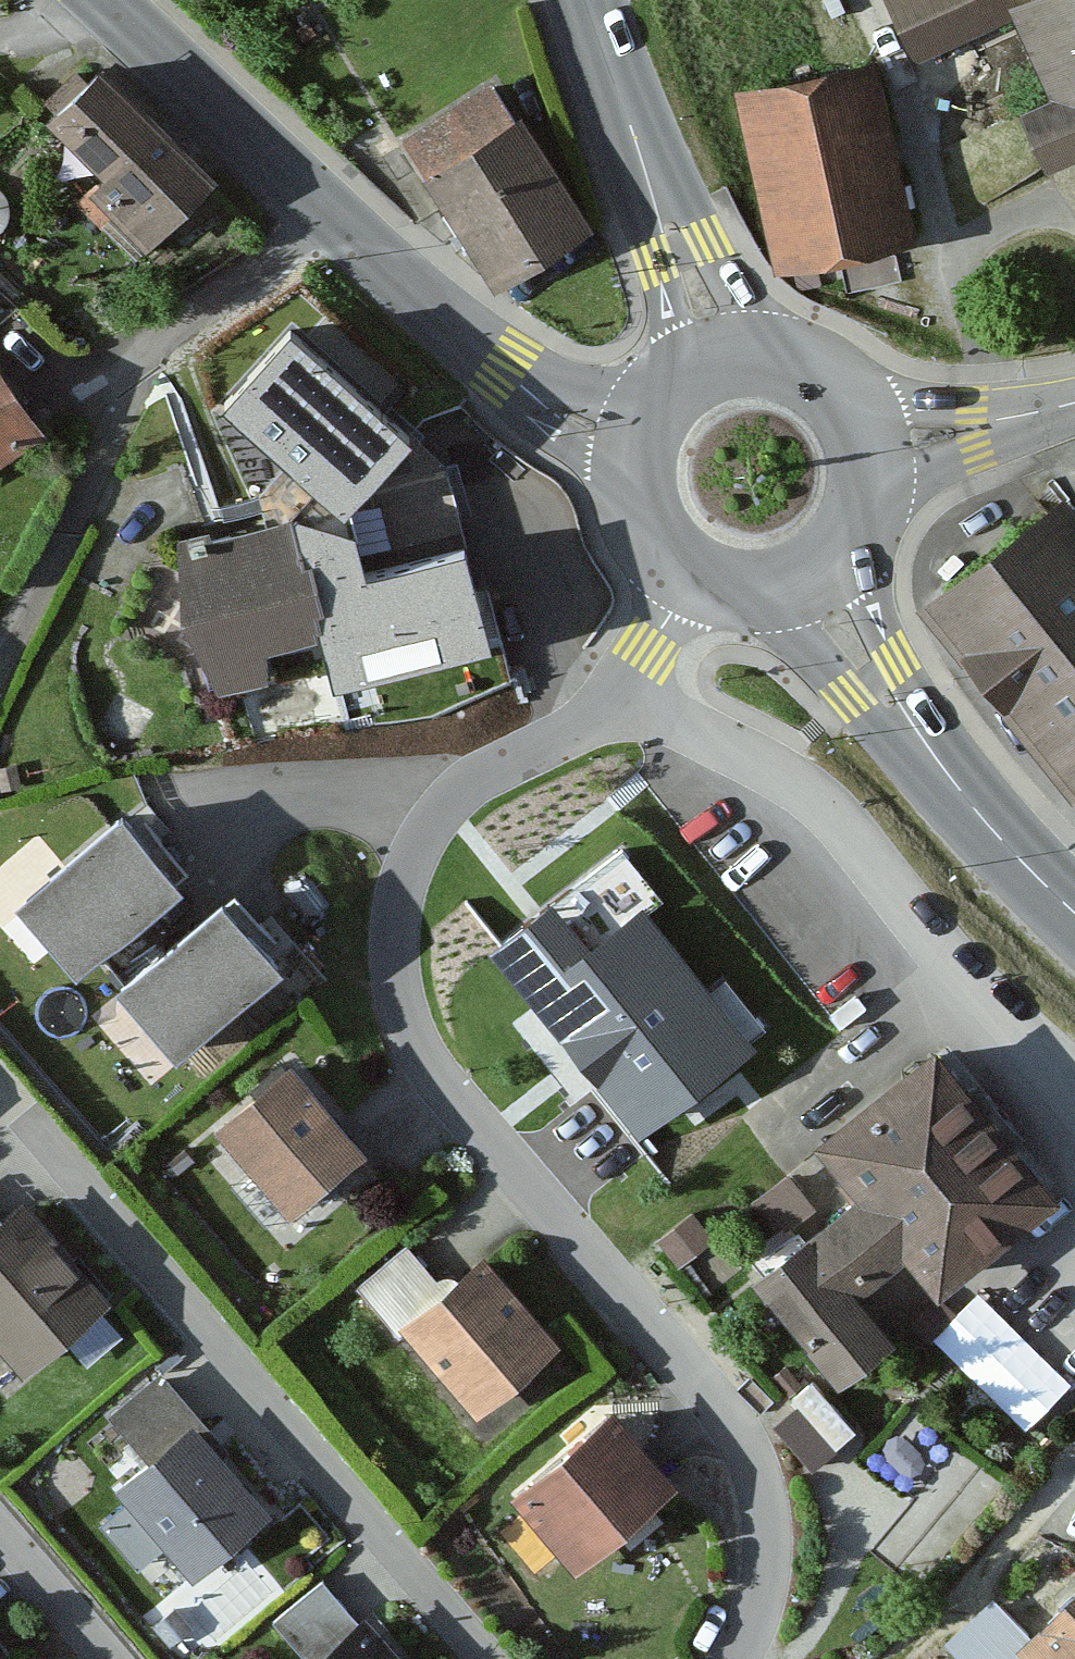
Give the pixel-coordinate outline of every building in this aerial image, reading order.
[(908,74),(998,35),(1032,111),(1005,122),(1028,173),(1059,159),(1074,195),(1074,0),(875,0),(908,74)] [(871,66),(739,95),(778,272),(910,243),(871,66)] [(208,197),(84,70),(16,136),(140,263),(208,197)] [(493,85),(403,141),(498,292),(588,235),(493,85)] [(411,452),(289,343),(222,416),(330,514),(344,526),(350,519),(411,452)] [(0,410),(0,455),(22,439),(0,410)] [(1063,481),(917,598),(1074,794),(1074,793),(1074,496),(1063,481)] [(330,514),(291,525),(303,571),(311,570),(324,618),(315,621),(319,643),(334,697),(492,656),(463,560),(365,586),(350,519),(344,526),(330,514)] [(291,525),(159,555),(194,696),(270,680),(266,659),(319,643),(315,621),(324,618),(311,570),(303,571),(291,525)] [(121,827),(17,911),(77,984),(180,900),(121,827)] [(226,906),(99,1009),(155,1077),(282,974),(226,906)] [(551,909),(491,956),(636,1138),(742,1054),(635,920),(589,957),(551,909)] [(1039,1208),(907,1056),(791,1155),(832,1203),(734,1287),(824,1391),(882,1341),(849,1304),(893,1267),(926,1305),(1039,1208)] [(345,1155),(270,1072),(196,1138),(272,1221),(345,1155)] [(678,1252),(713,1228),(695,1201),(660,1224),(678,1252)] [(9,1382),(88,1312),(1,1214),(0,1215),(0,1372),(9,1382)] [(543,1350),(465,1264),(386,1335),(464,1421),(543,1350)] [(1074,1375),(1074,1374),(980,1283),(936,1330),(1031,1421),(1074,1375)] [(663,1491),(597,1416),(500,1501),(566,1576),(663,1491)] [(105,1494),(180,1580),(252,1518),(178,1432),(105,1494)] [(1017,1640),(987,1607),(932,1656),(934,1658),(1074,1658),(1074,1588),(1017,1640)] [(348,1626),(308,1658),(376,1658),(348,1626)]
